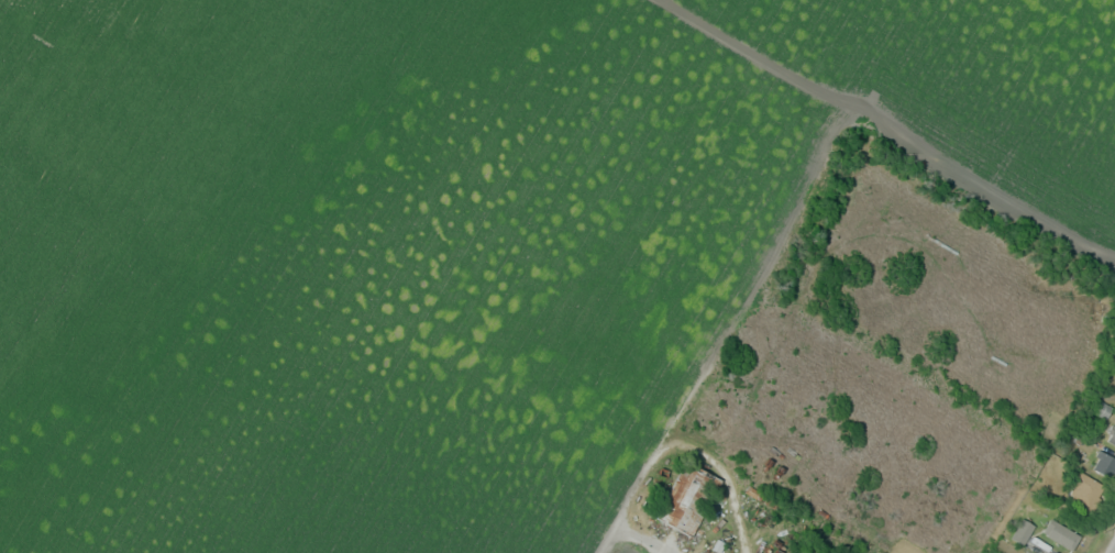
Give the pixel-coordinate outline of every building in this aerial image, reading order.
[(1113,424),(1104,438),(1114,444),(1114,425),(1113,424)] [(1101,452),(1093,468),(1111,477),(1114,468),(1114,458),(1101,452)] [(696,535),(716,475),(690,466),(685,479),(675,476),(659,522),(696,535)] [(1106,484),(1080,471),(1066,499),(1092,512),(1106,484)] [(1080,536),(1050,518),(1041,532),(1072,550),(1080,536)]
